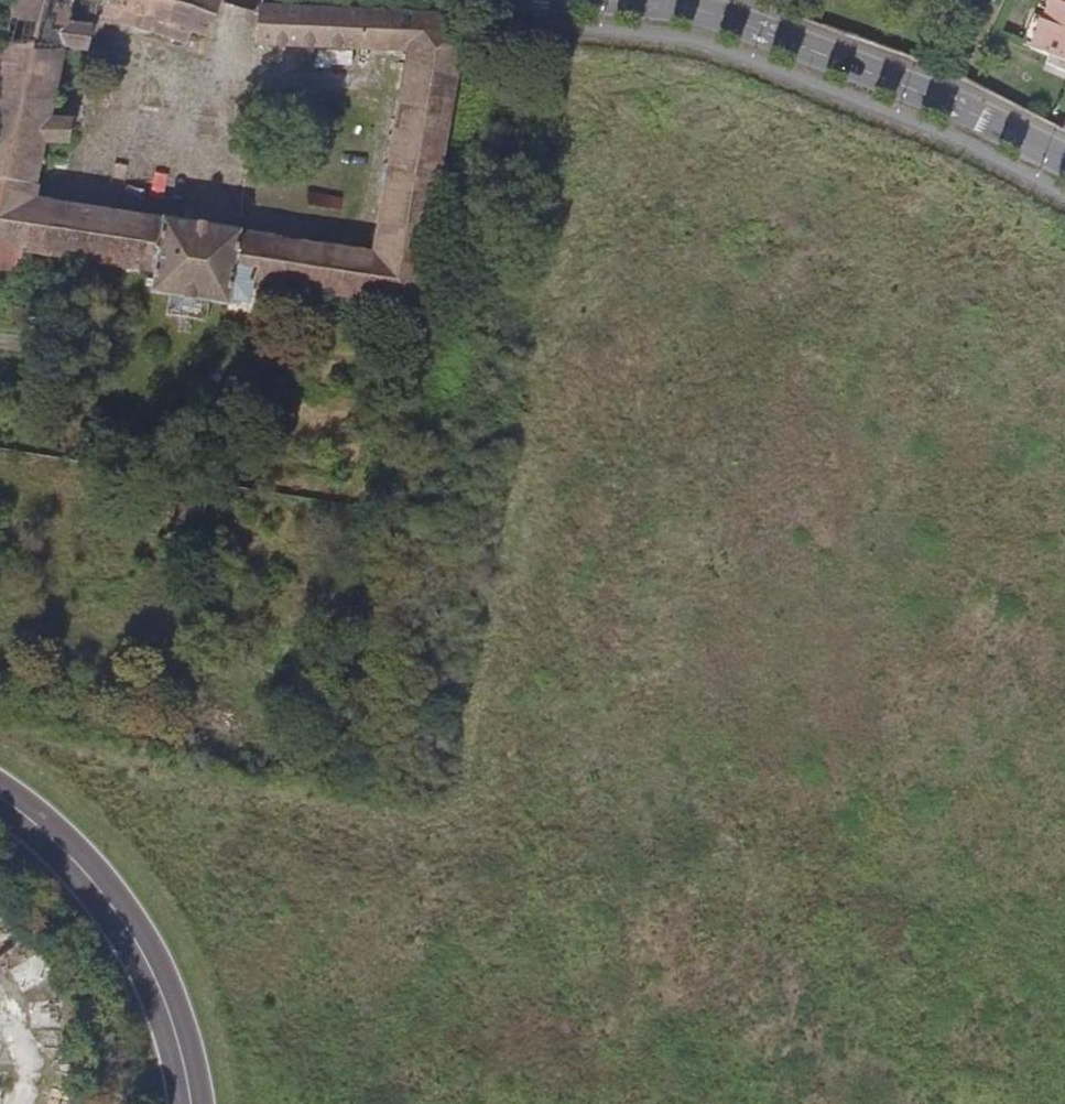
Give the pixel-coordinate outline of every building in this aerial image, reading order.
[(0,34),(0,272),(18,275),(23,252),(155,274),(152,296),(231,308),(232,303),(251,306),(253,283),(417,309),(424,270),(461,51),(456,50),(458,31),(456,16),(438,15),(259,6),(257,43),(410,49),(374,254),(243,234),(244,231),(164,217),(164,221),(34,200),(46,145),(68,145),(73,119),(53,119),(68,49),(87,52),(93,26),(73,22),(77,0),(7,0),(0,34)] [(97,4),(134,18),(131,26),(186,45),(190,32),(208,38),(220,0),(84,0),(97,4)] [(1031,50),(1062,64),(1058,71),(1064,74),(1064,0),(1053,0),(1031,50)] [(134,18),(97,4),(94,13),(131,26),(134,18)]
